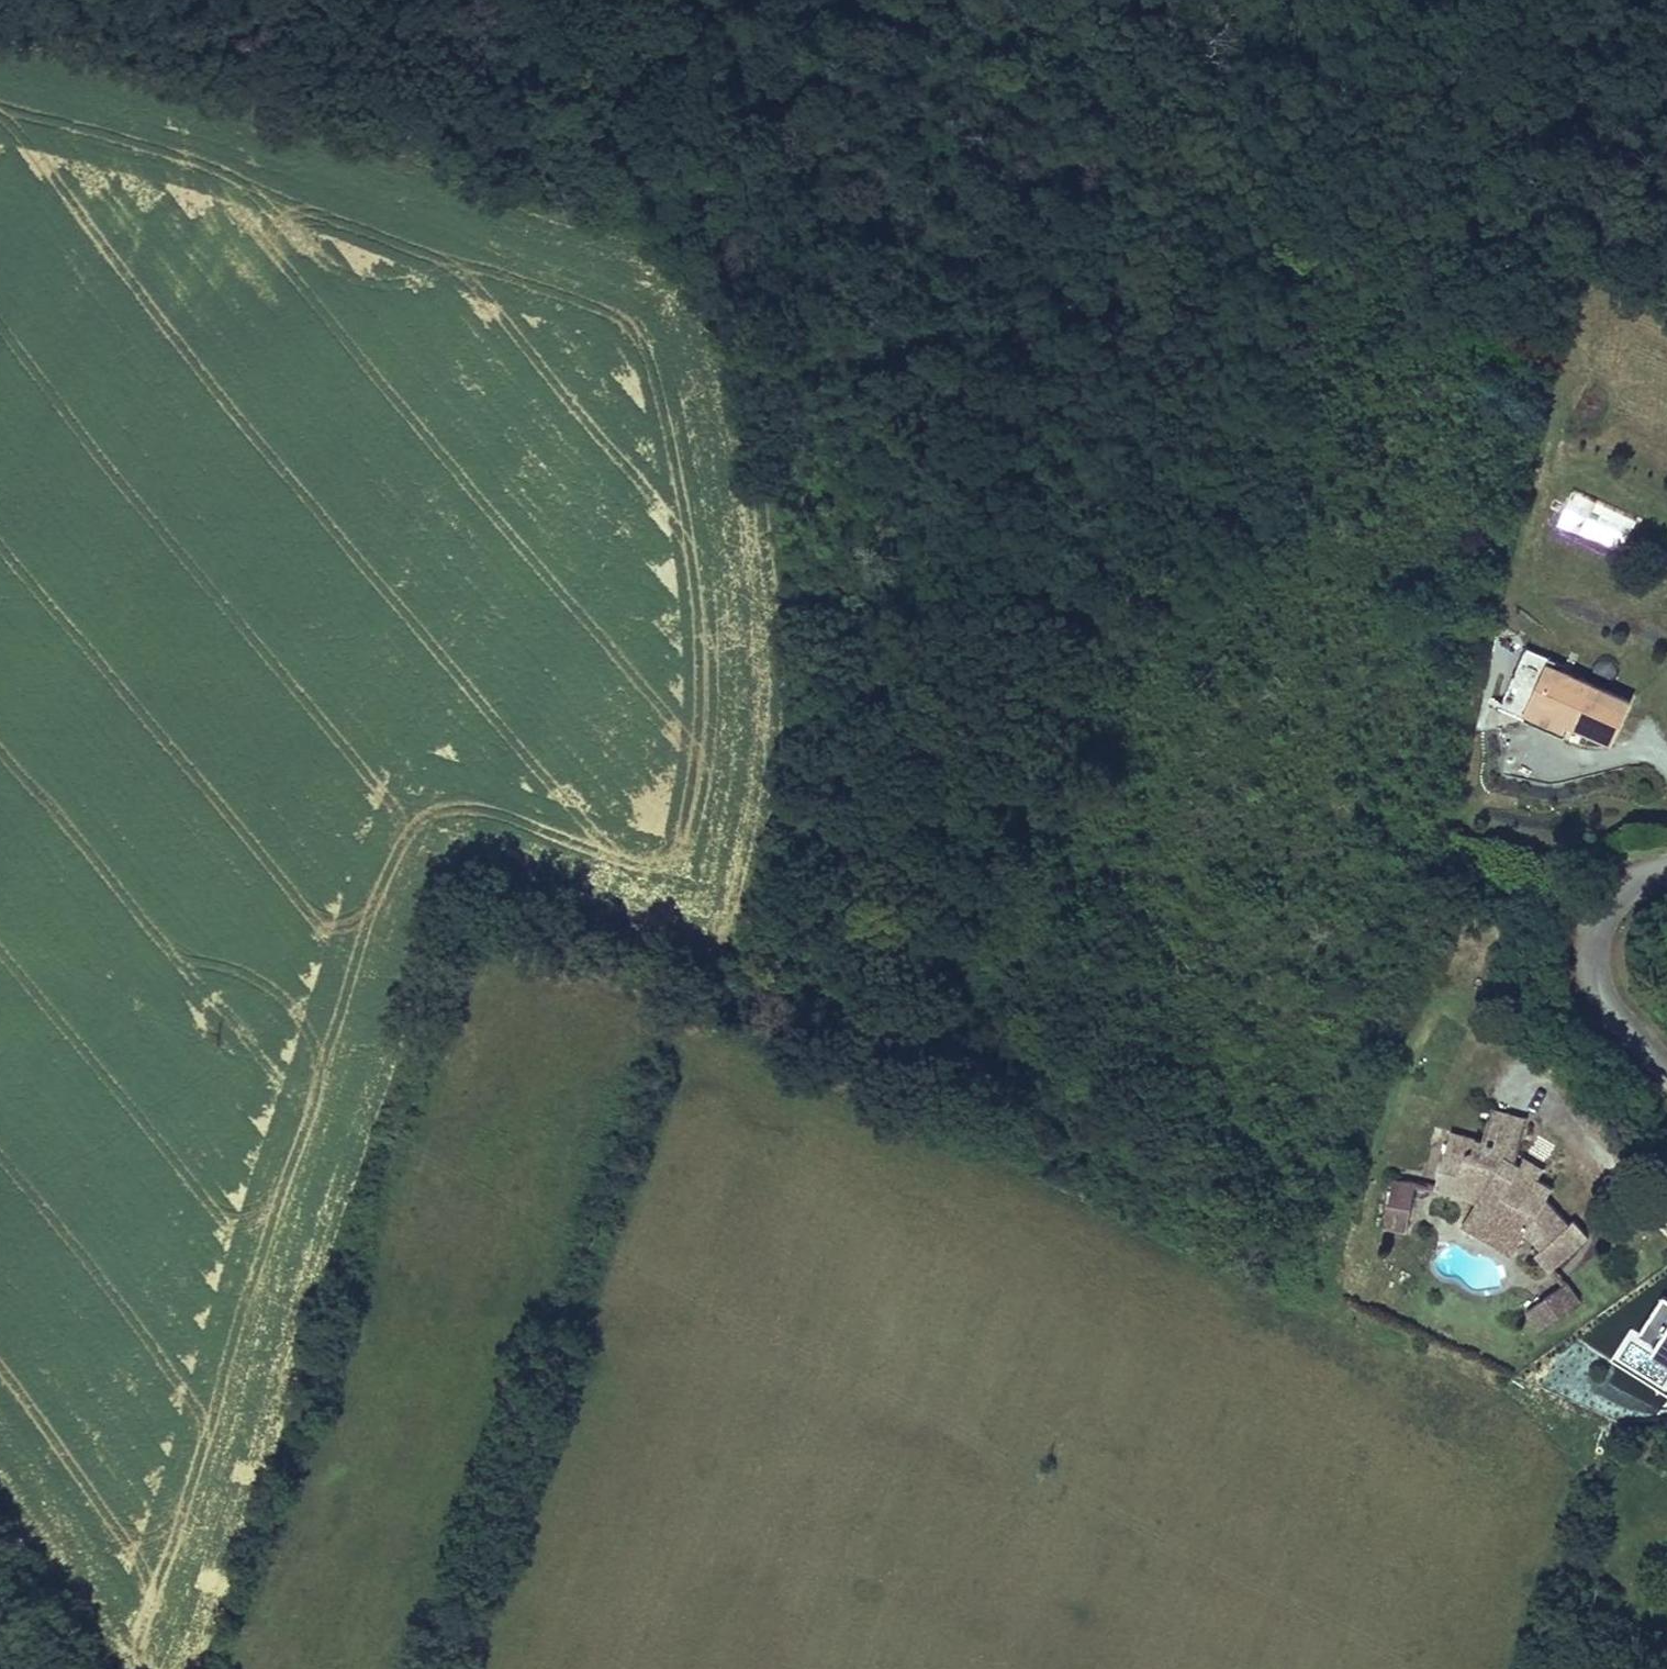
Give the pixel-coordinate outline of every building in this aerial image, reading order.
[(1572,736),(1579,722),(1543,706),(1563,662),(1553,657),(1526,715),(1572,736)] [(1637,697),(1563,662),(1543,706),(1579,722),(1617,740),(1637,697)] [(1522,1252),(1527,1246),(1542,1261),(1537,1265),(1554,1283),(1591,1249),(1572,1230),(1567,1236),(1544,1212),(1550,1205),(1539,1194),(1518,1173),(1525,1166),(1519,1159),(1528,1126),(1491,1115),(1482,1148),(1478,1148),(1472,1168),(1447,1162),(1437,1199),(1465,1207),(1479,1217),(1476,1223),(1522,1252)] [(1452,1141),(1447,1162),(1472,1168),(1478,1148),(1452,1141)] [(1527,1164),(1525,1166),(1518,1173),(1539,1194),(1547,1185),(1527,1164)] [(1418,1193),(1397,1188),(1385,1233),(1406,1238),(1418,1193)] [(1522,1252),(1476,1223),(1467,1237),(1515,1265),(1522,1252)] [(1583,1307),(1566,1295),(1539,1334),(1557,1346),(1583,1307)]
